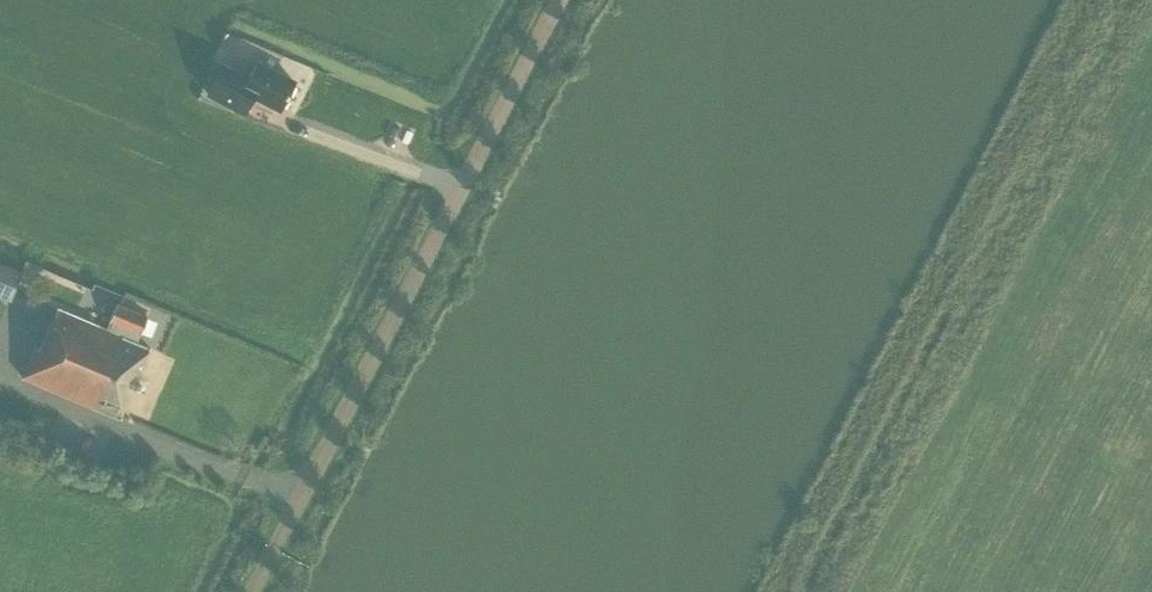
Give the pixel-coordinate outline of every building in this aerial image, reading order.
[(257,61),(250,76),(223,62),(205,95),(245,114),(256,96),(281,109),(295,81),(257,61)] [(0,263),(0,296),(11,300),(22,272),(0,263)] [(141,334),(148,316),(117,303),(110,321),(114,322),(111,330),(57,308),(40,346),(37,345),(23,376),(120,418),(150,347),(135,340),(138,333),(141,334)]
